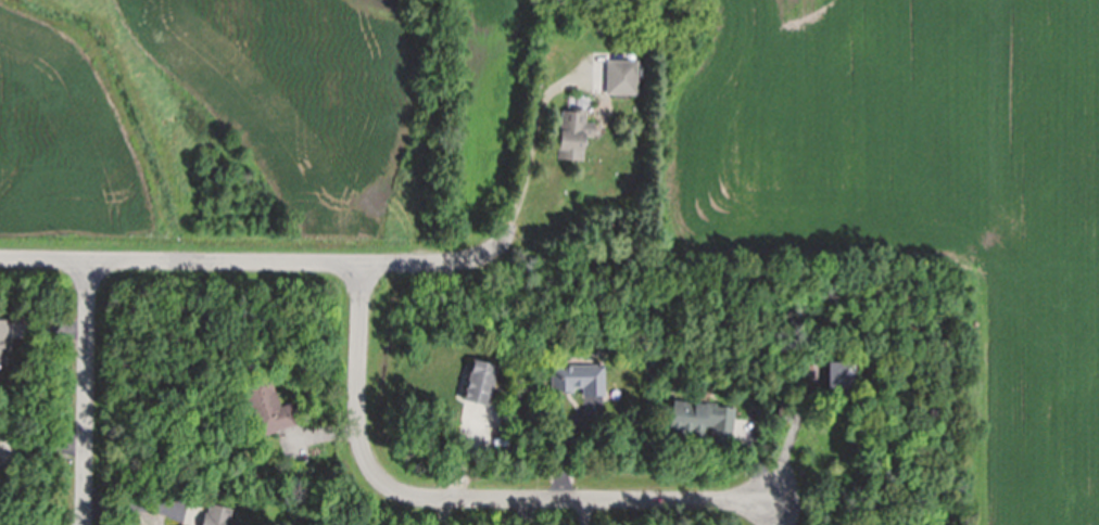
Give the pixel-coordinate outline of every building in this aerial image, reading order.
[(598,12),(611,12),(610,29),(597,29),(598,12)] [(627,60),(627,53),(634,53),(634,61),(639,61),(639,94),(607,94),(607,60),(627,60)] [(558,158),(558,148),(559,148),(561,111),(572,111),(572,108),(586,110),(586,123),(595,124),(595,127),(596,127),(596,133),(594,133),(594,137),(584,136),(583,161),(561,159),(561,158),(558,158)] [(464,400),(466,393),(465,393),(467,387),(468,388),(469,382),(468,382),(470,371),(471,372),(475,360),(498,367),(488,407),(464,400)] [(807,363),(820,363),(820,379),(808,380),(807,363)] [(829,363),(855,363),(855,389),(828,392),(829,363)] [(552,392),(552,366),(605,364),(605,396),(583,396),(583,388),(574,388),(574,393),(567,393),(567,392),(552,392)] [(258,438),(239,382),(268,372),(280,408),(295,402),(302,423),(258,438)] [(673,401),(692,402),(692,406),(694,407),(694,405),(706,405),(706,402),(718,404),(718,407),(735,409),(732,443),(711,440),(712,426),(705,425),(704,438),(669,436),(671,420),(670,420),(671,412),(672,412),(673,401)] [(778,419),(781,405),(793,408),(789,422),(778,419)] [(520,427),(520,406),(497,406),(497,427),(520,427)] [(238,523),(237,524),(202,524),(205,513),(207,514),(210,504),(232,511),(230,521),(238,523)]
